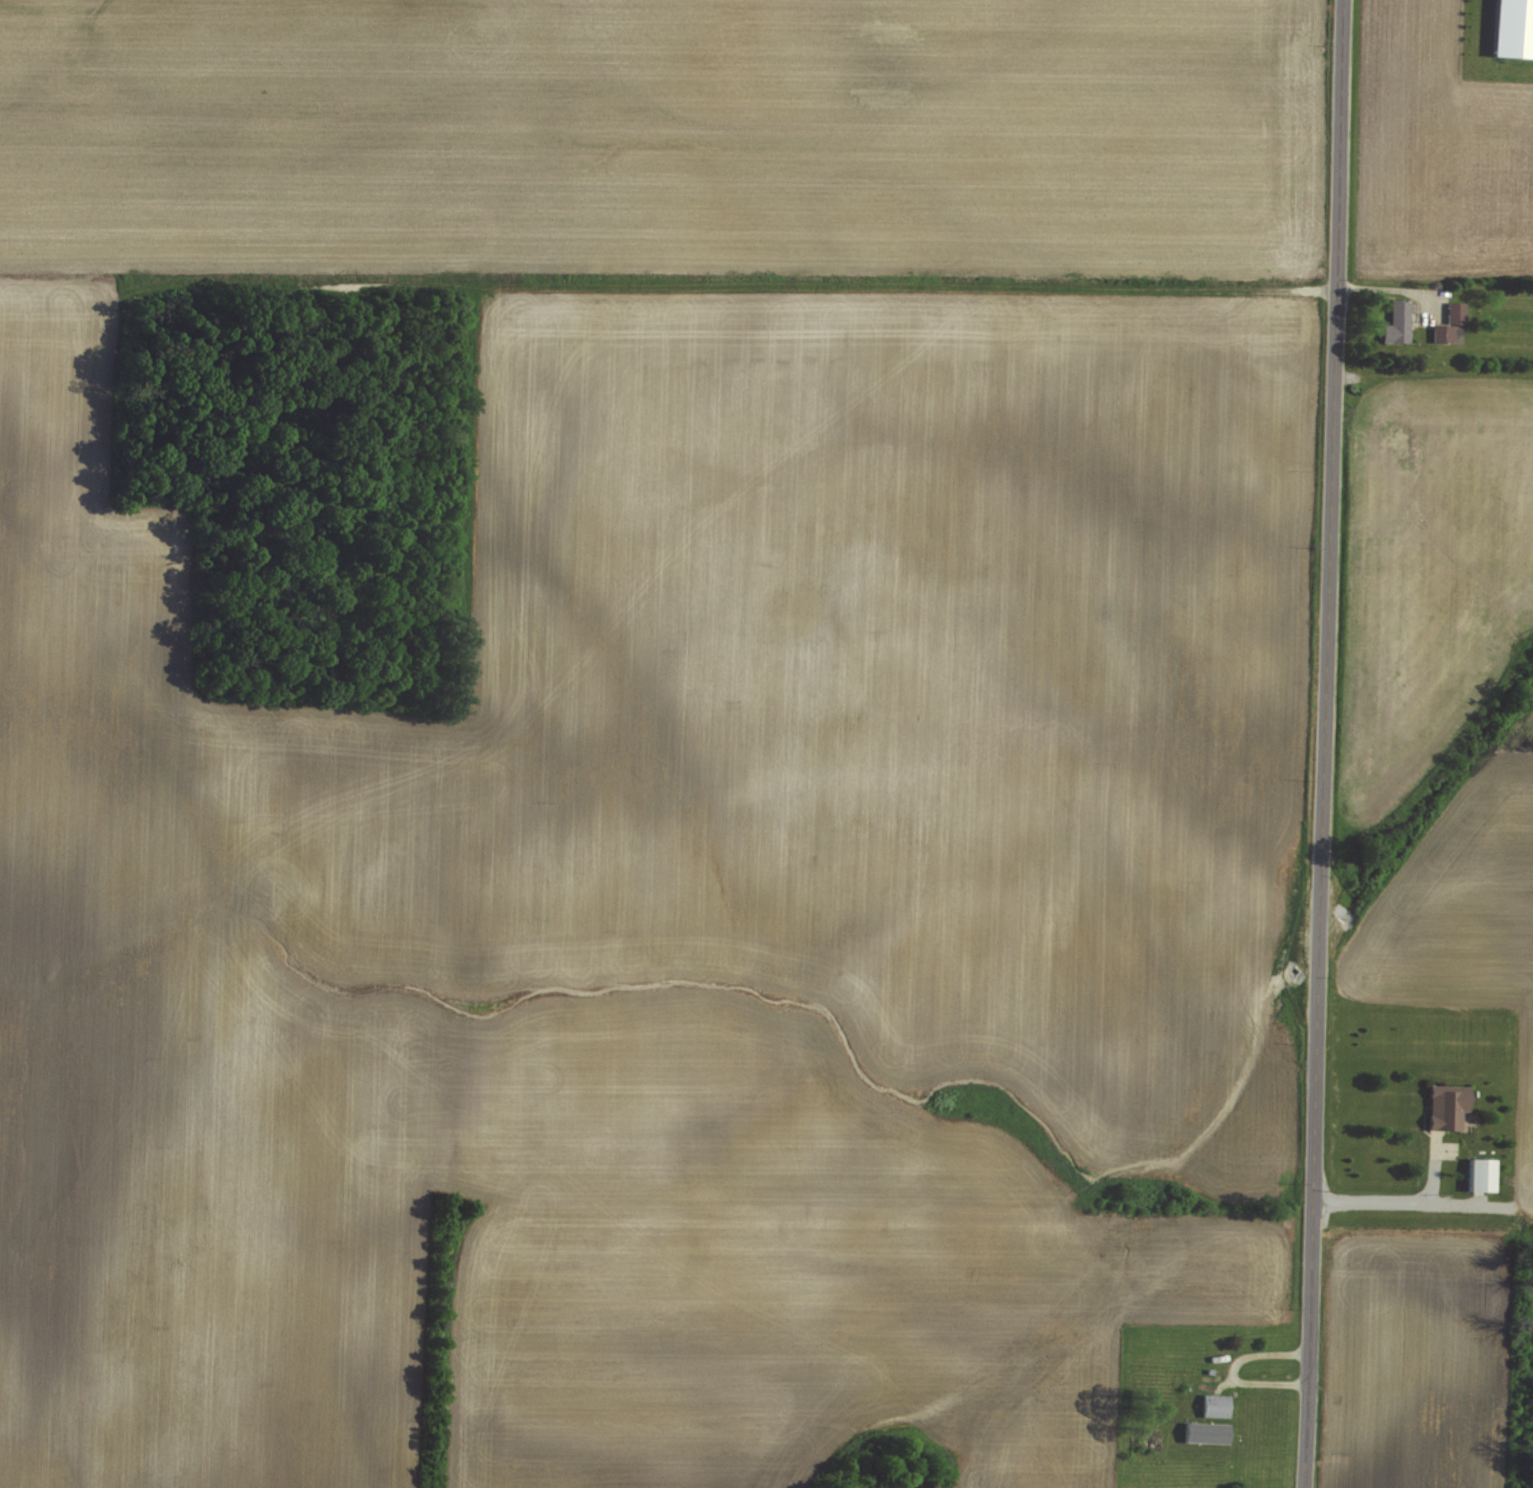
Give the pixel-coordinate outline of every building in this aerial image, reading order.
[(1532,58),(1532,0),(1493,0),(1491,57),(1532,58)] [(1387,323),(1380,323),(1379,341),(1406,342),(1407,299),(1387,298),(1387,323)] [(1430,342),(1461,342),(1461,302),(1445,302),(1445,325),(1430,324),(1430,342)] [(1425,1128),(1458,1129),(1458,1111),(1465,1111),(1465,1086),(1426,1085),(1425,1128)] [(1490,1191),(1491,1158),(1466,1157),(1465,1190),(1490,1191)] [(1226,1394),(1199,1394),(1199,1416),(1225,1416),(1226,1394)] [(1226,1422),(1181,1421),(1181,1441),(1225,1442),(1226,1422)]
